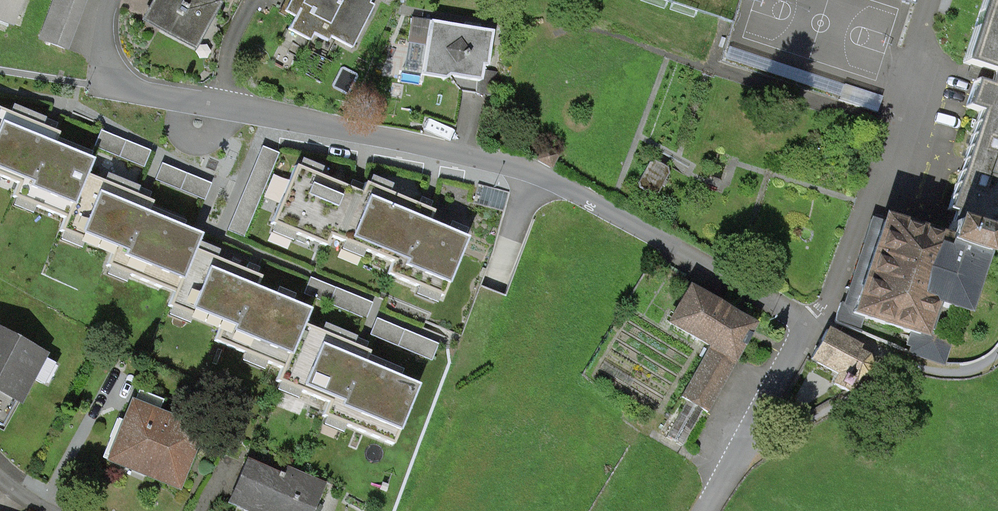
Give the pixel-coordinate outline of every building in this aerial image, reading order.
[(9,23),(17,0),(0,0),(0,20),(9,23)] [(39,39),(65,49),(83,0),(53,0),(39,39)] [(144,19),(193,45),(218,0),(154,0),(144,19)] [(284,12),(293,17),(287,29),(309,40),(313,33),(327,40),(329,36),(351,48),(373,6),(369,3),(370,0),(290,0),(284,12)] [(963,63),(978,68),(965,107),(981,112),(965,159),(948,211),(953,212),(982,222),(997,227),(997,0),(983,0),(963,63)] [(490,32),(409,19),(406,37),(425,39),(419,76),(443,79),(448,75),(459,91),(475,93),(481,66),(484,67),(489,37),(490,32)] [(0,110),(0,176),(17,183),(11,196),(15,198),(11,206),(30,214),(34,206),(65,219),(83,174),(92,153),(54,138),(57,133),(40,126),(43,118),(11,105),(7,113),(0,110)] [(99,130),(92,146),(142,167),(149,151),(99,130)] [(277,154),(260,147),(226,231),(242,237),(277,154)] [(543,147),(536,160),(550,167),(557,155),(543,147)] [(161,163),(154,179),(204,200),(211,184),(161,163)] [(101,182),(83,174),(65,219),(59,231),(61,232),(58,240),(78,249),(82,241),(110,253),(105,265),(108,267),(104,275),(124,283),(128,274),(173,293),(194,242),(197,234),(181,227),(184,222),(148,207),(151,202),(141,198),(133,195),(137,188),(104,174),(101,182)] [(366,185),(363,184),(359,193),(341,241),(338,250),(360,258),(362,251),(391,261),(386,275),(417,286),(414,295),(435,303),(438,295),(441,297),(464,238),(427,224),(432,211),(424,208),(386,194),(390,185),(369,177),(366,185)] [(943,243),(870,219),(854,263),(834,321),(941,365),(984,235),(978,233),(982,222),(953,212),(943,243)] [(217,251),(194,242),(173,293),(167,306),(170,307),(166,316),(186,324),(190,315),(219,327),(214,341),(243,353),(240,361),(262,370),(265,362),(282,369),(300,325),(306,310),(289,303),(292,294),(276,288),(272,296),(253,289),(258,277),(248,273),(214,259),(217,251)] [(309,278),(302,294),(364,319),(371,303),(309,278)] [(751,332),(682,293),(664,326),(709,351),(683,396),(707,410),(751,332)] [(375,319),(369,335),(430,360),(437,344),(375,319)] [(318,332),(300,325),(282,369),(277,382),(278,383),(274,391),(295,399),(298,391),(326,403),(321,416),(324,417),(321,425),(341,433),(344,425),(392,445),(416,386),(397,378),(401,370),(366,355),(367,352),(358,349),(350,345),(353,337),(321,324),(318,332)] [(17,398),(28,376),(41,383),(52,364),(2,337),(0,336),(0,389),(17,398)] [(861,365),(822,348),(811,372),(851,390),(861,365)] [(0,389),(0,424),(3,425),(17,398),(0,389)] [(117,420),(103,455),(176,486),(185,464),(198,432),(156,415),(162,399),(138,390),(125,422),(117,420)] [(246,462),(229,500),(253,510),(312,510),(323,486),(290,472),(288,476),(283,474),(278,472),(276,476),(246,462)]
